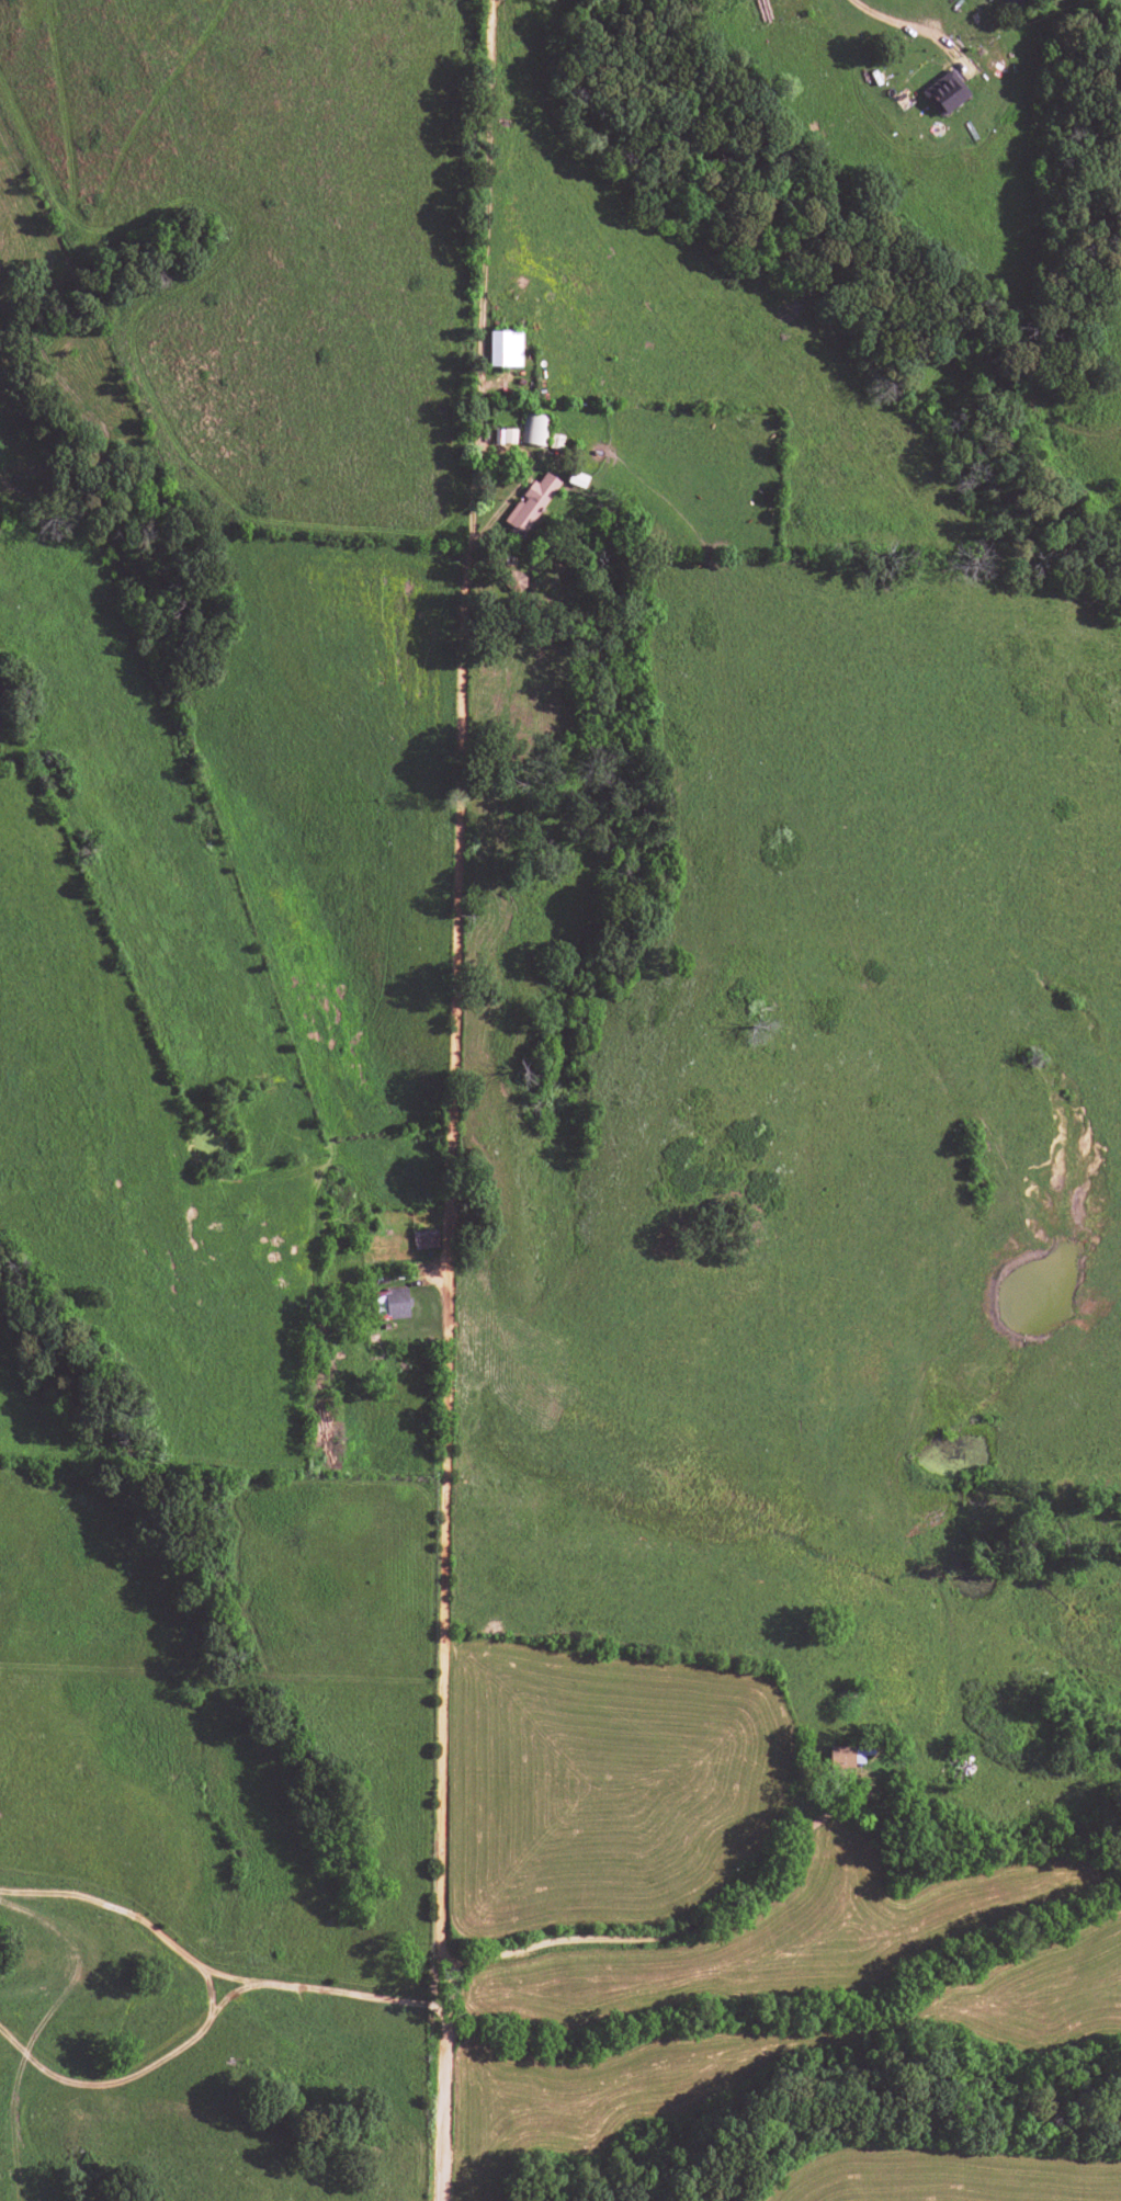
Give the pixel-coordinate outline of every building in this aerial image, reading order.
[(920,93),(941,118),(969,94),(949,69),(920,93)] [(521,367),(521,331),(489,331),(489,366),(521,367)] [(544,446),(549,417),(524,413),(519,442),(544,446)] [(503,521),(524,535),(560,482),(545,472),(537,483),(533,480),(520,498),(519,497),(503,521)] [(438,1247),(437,1230),(412,1232),(414,1250),(438,1247)] [(409,1318),(407,1289),(385,1290),(386,1319),(409,1318)] [(829,1747),(829,1768),(854,1767),(854,1762),(864,1762),(864,1750),(853,1750),(853,1746),(829,1747)]
